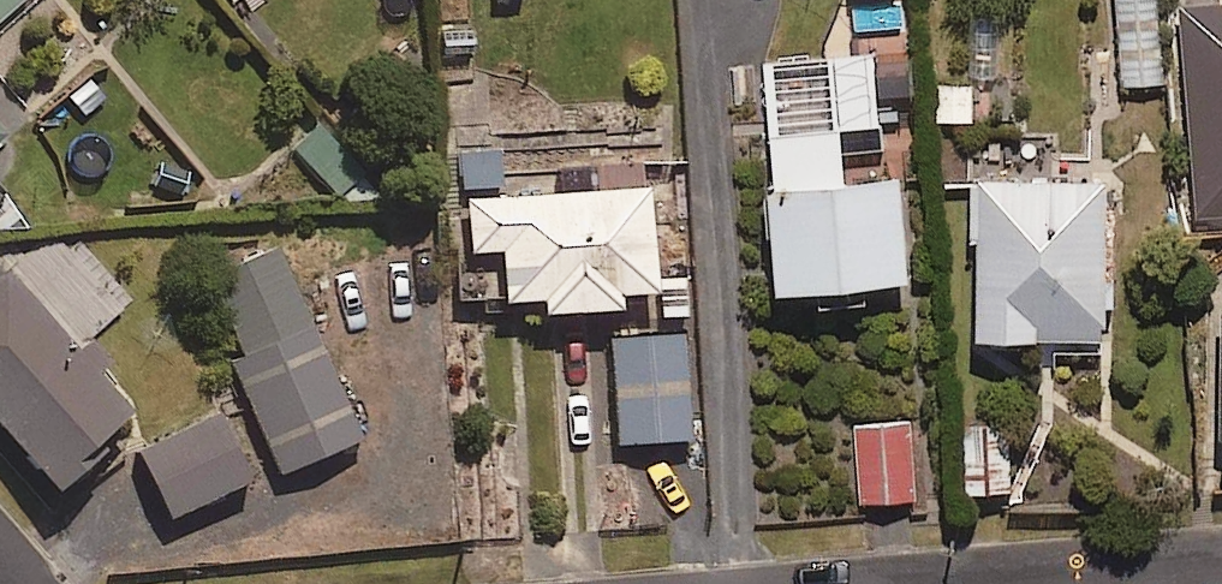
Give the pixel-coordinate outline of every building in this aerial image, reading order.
[(25,0),(0,0),(0,23),(25,0)] [(1157,0),(1114,0),(1122,87),(1165,82),(1157,0)] [(1221,220),(1221,6),(1180,9),(1196,222),(1221,220)] [(880,162),(873,56),(764,63),(778,299),(908,291),(902,184),(844,187),(843,164),(880,162)] [(973,83),(934,86),(937,126),(976,123),(973,83)] [(363,176),(319,126),(294,148),(338,198),(363,176)] [(501,151),(461,152),(463,191),(502,189),(501,151)] [(1105,179),(972,180),(974,344),(1106,343),(1105,179)] [(11,199),(0,186),(0,208),(11,199)] [(660,296),(653,188),(471,199),(475,251),(506,249),(510,305),(546,303),(547,319),(625,314),(624,298),(660,296)] [(364,439),(282,245),(213,274),(245,349),(234,354),(284,473),(364,439)] [(11,266),(0,275),(0,422),(62,494),(116,448),(111,441),(141,415),(108,376),(121,365),(99,339),(85,351),(11,266)] [(683,335),(611,340),(618,449),(690,444),(683,335)] [(254,482),(222,415),(142,453),(174,521),(254,482)] [(915,421),(855,422),(858,511),(917,509),(915,421)] [(1010,427),(973,426),(971,494),(1008,495),(1010,427)]
